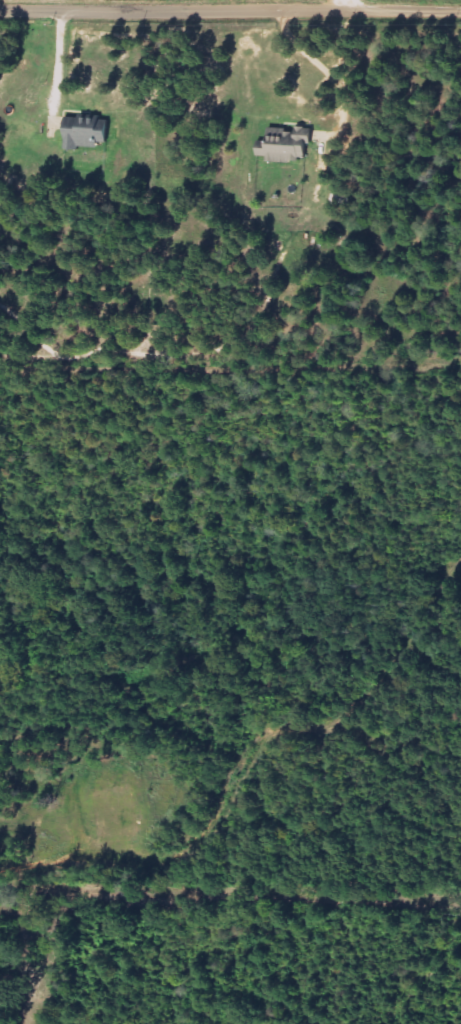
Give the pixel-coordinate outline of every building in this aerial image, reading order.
[(66,149),(99,149),(99,143),(108,144),(109,120),(79,119),(79,126),(67,125),(66,149)] [(267,161),(307,163),(307,145),(312,145),(312,130),(269,128),(269,149),(258,149),(258,157),(267,157),(267,161)]
